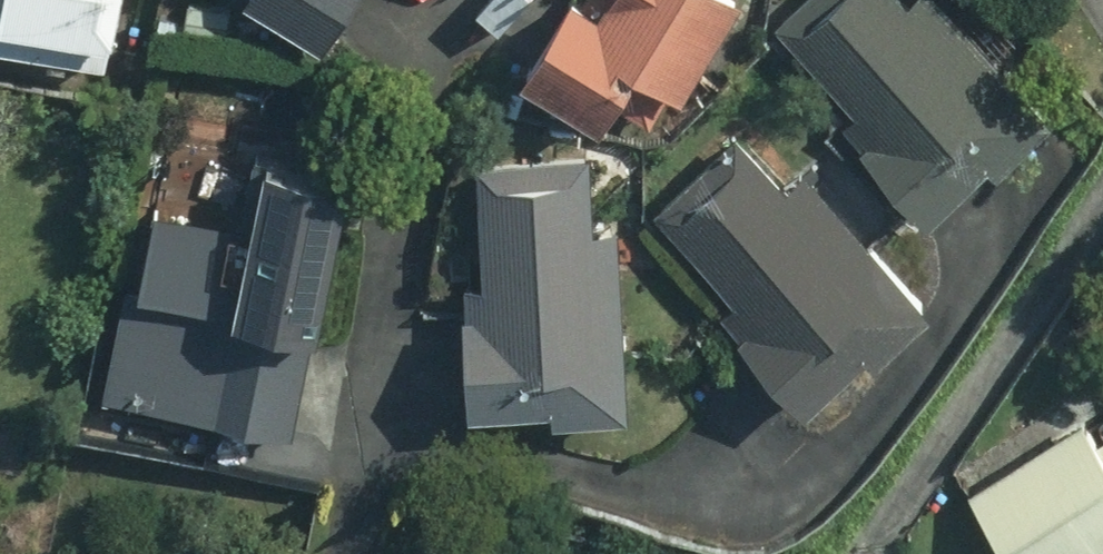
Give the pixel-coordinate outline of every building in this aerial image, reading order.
[(102,0),(0,0),(0,42),(93,57),(102,0)] [(222,5),(298,54),(333,0),(225,0),(222,5)] [(571,19),(551,7),(504,86),(572,126),(603,74),(652,103),(712,0),(582,0),(571,19)] [(764,31),(850,119),(824,144),(909,230),(972,169),(980,177),(1038,120),(920,0),(796,0),(764,31)] [(773,201),(723,141),(641,207),(725,309),(708,323),(785,417),(887,335),(875,320),(901,298),(802,177),(773,201)] [(450,420),(532,414),(533,426),(621,421),(609,236),(585,238),(580,160),(470,167),(478,289),(441,291),(450,420)] [(240,167),(227,239),(136,223),(102,411),(282,443),(328,183),(240,167)] [(1074,428),(955,503),(988,553),(1092,553),(1102,547),(1102,473),(1074,428)]
